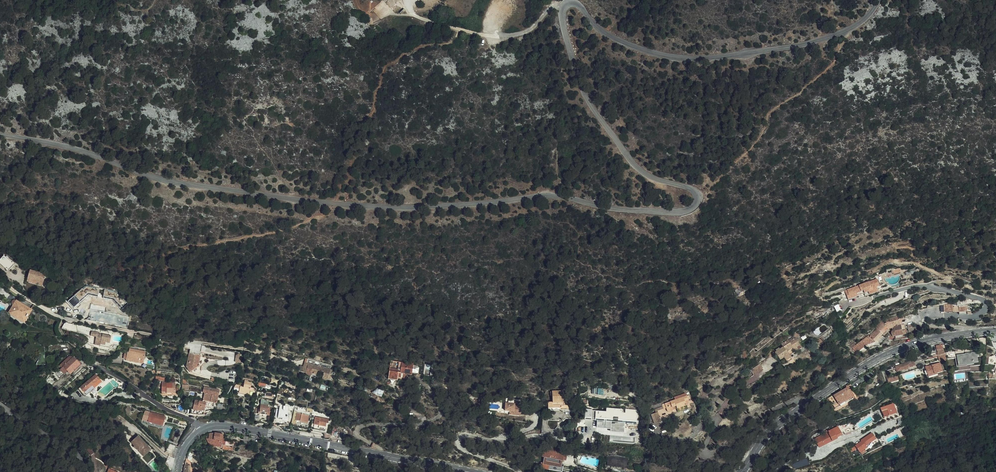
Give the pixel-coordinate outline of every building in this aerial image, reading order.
[(28,272),(26,280),(41,284),(43,276),(37,274),(37,272),(33,271),(33,273),(28,272)] [(877,278),(845,289),(848,299),(859,296),(858,293),(864,291),(865,293),(869,292),(870,295),(879,291),(877,287),(880,286),(877,278)] [(81,291),(68,300),(73,307),(86,298),(81,291)] [(11,309),(7,315),(23,324),(30,312),(15,303),(14,302),(9,304),(11,309)] [(828,306),(824,307),(823,308),(823,311),(818,312),(818,317),(824,314),(823,311),(829,309),(828,306)] [(903,320),(903,318),(904,318),(904,316),(899,317),(899,318),(898,318),(897,315),(892,316),(891,316),(892,317),(889,318),(890,320),(884,322),(882,319),(875,326),(876,327),(868,334),(867,333),(862,337),(854,343),(853,342),(849,344),(855,351),(858,349),(873,339),(874,341),(882,333),(883,334),(889,330),(888,329),(892,326),(893,329),(891,330),(890,332),(891,333),(892,335),(894,336),(895,336),(896,335),(902,334),(906,333),(906,325),(904,325),(904,323),(901,324),(903,320)] [(832,329),(824,335),(826,338),(834,332),(832,329)] [(792,341),(798,336),(802,333),(801,332),(797,331),(789,337),(790,338),(792,341)] [(94,337),(93,343),(99,344),(98,345),(99,345),(104,346),(104,343),(108,344),(109,336),(101,335),(96,334),(90,332),(89,336),(94,337)] [(805,346),(802,341),(799,337),(798,336),(792,341),(790,338),(784,342),(783,343),(785,346),(782,348),(780,346),(777,349),(778,351),(776,352),(782,359),(786,356),(789,359),(790,360),(794,357),(793,356),(794,356),(792,354),(798,350),(796,347),(798,346),(800,349),(805,346)] [(946,360),(943,346),(936,347),(938,358),(939,361),(946,360)] [(127,353),(125,360),(131,361),(131,362),(139,364),(140,360),(144,361),(146,353),(129,349),(128,353),(127,353)] [(958,372),(970,371),(970,364),(979,364),(978,359),(979,359),(979,355),(979,354),(972,355),(972,356),(969,356),(969,355),(967,355),(966,356),(958,356),(958,359),(958,372)] [(760,361),(761,363),(765,368),(772,363),(767,356),(760,361)] [(72,372),(79,365),(73,358),(62,368),(69,376),(73,373),(72,372)] [(199,360),(188,358),(186,368),(190,373),(199,367),(198,365),(199,360)] [(306,371),(327,377),(327,375),(329,375),(330,372),(328,371),(329,368),(324,367),(324,369),(315,366),(316,362),(305,359),(304,363),(303,363),(302,367),(298,366),(297,369),(306,371)] [(406,374),(412,375),(413,363),(398,361),(398,368),(389,367),(388,379),(398,380),(398,378),(405,379),(406,374)] [(916,366),(914,361),(894,367),(896,371),(897,370),(898,372),(916,366)] [(765,368),(761,363),(753,368),(756,374),(765,368)] [(942,373),(939,364),(925,368),(928,377),(942,373)] [(326,380),(327,377),(306,371),(297,369),(296,372),(303,374),(304,375),(306,376),(307,376),(309,375),(314,377),(315,375),(320,377),(320,378),(321,379),(321,380),(322,380),(323,381),(325,380),(326,380)] [(99,380),(95,376),(78,391),(84,397),(85,395),(86,397),(103,382),(100,379),(99,380)] [(240,386),(239,389),(239,393),(249,394),(250,390),(253,390),(254,387),(250,387),(251,382),(247,381),(247,380),(244,380),(243,387),(240,386)] [(173,394),(174,386),(160,386),(160,394),(165,395),(165,393),(173,394)] [(393,396),(395,388),(384,386),(382,394),(393,396)] [(204,394),(203,402),(206,403),(205,408),(213,409),(214,403),(217,404),(220,390),(204,387),(202,393),(204,394)] [(662,398),(663,400),(663,402),(666,402),(667,406),(677,404),(686,402),(685,399),(689,399),(688,393),(691,392),(690,388),(687,389),(687,390),(675,392),(676,395),(662,398)] [(852,392),(849,388),(835,396),(838,402),(839,402),(840,404),(853,397),(850,393),(852,392)] [(416,401),(418,391),(407,389),(405,399),(416,401)] [(551,412),(563,412),(563,411),(574,412),(574,400),(566,400),(566,392),(556,392),(555,403),(551,403),(551,412)] [(517,400),(508,399),(507,414),(512,414),(512,415),(519,415),(523,415),(524,406),(519,406),(518,406),(518,405),(516,405),(517,400)] [(206,403),(203,402),(195,401),(193,410),(192,412),(204,414),(205,408),(206,403)] [(257,413),(258,413),(262,413),(268,414),(269,406),(267,406),(267,404),(259,403),(259,405),(257,405),(257,407),(254,407),(253,413),(254,413),(256,412),(257,412),(257,413)] [(881,407),(884,417),(898,413),(894,403),(881,407)] [(625,408),(625,405),(610,406),(610,409),(605,410),(605,412),(600,412),(600,419),(602,419),(602,425),(614,425),(614,427),(624,427),(624,429),(628,429),(628,421),(626,421),(626,418),(641,418),(640,408),(640,404),(629,404),(629,408),(625,408)] [(657,405),(655,406),(650,407),(652,416),(659,414),(657,405)] [(596,420),(595,418),(595,409),(587,409),(588,420),(596,420)] [(276,410),(275,418),(287,419),(288,412),(276,410)] [(310,415),(292,411),(291,413),(294,414),(293,421),(294,421),(305,423),(306,418),(308,418),(307,419),(309,419),(310,415)] [(162,426),(164,423),(165,417),(151,413),(148,422),(162,426)] [(325,423),(326,419),(313,417),(312,425),(323,427),(324,423),(325,423)] [(377,424),(359,420),(359,422),(362,423),(361,429),(373,432),(374,426),(375,426),(375,427),(376,427),(377,424)] [(327,434),(327,438),(329,438),(344,441),(346,431),(331,428),(330,434),(327,434)] [(832,433),(829,435),(820,439),(816,441),(817,442),(814,443),(815,445),(818,444),(819,447),(837,438),(836,436),(841,433),(839,429),(832,432),(832,433)] [(856,446),(861,452),(866,449),(868,447),(866,445),(876,438),(873,433),(867,437),(863,440),(863,441),(856,446)] [(212,434),(209,435),(209,440),(207,440),(209,443),(212,446),(222,447),(222,443),(222,441),(222,439),(222,434),(212,434)] [(137,441),(135,439),(132,441),(131,443),(134,446),(133,447),(135,449),(136,449),(141,454),(146,451),(144,449),(147,447),(140,439),(137,441)] [(171,455),(175,445),(169,442),(165,452),(171,455)] [(150,450),(147,447),(144,449),(146,451),(141,454),(143,457),(150,450)] [(542,466),(549,468),(548,471),(562,471),(563,470),(561,470),(562,462),(563,457),(564,453),(544,450),(542,459),(544,460),(542,466)] [(808,458),(797,461),(799,467),(809,464),(808,458)]
